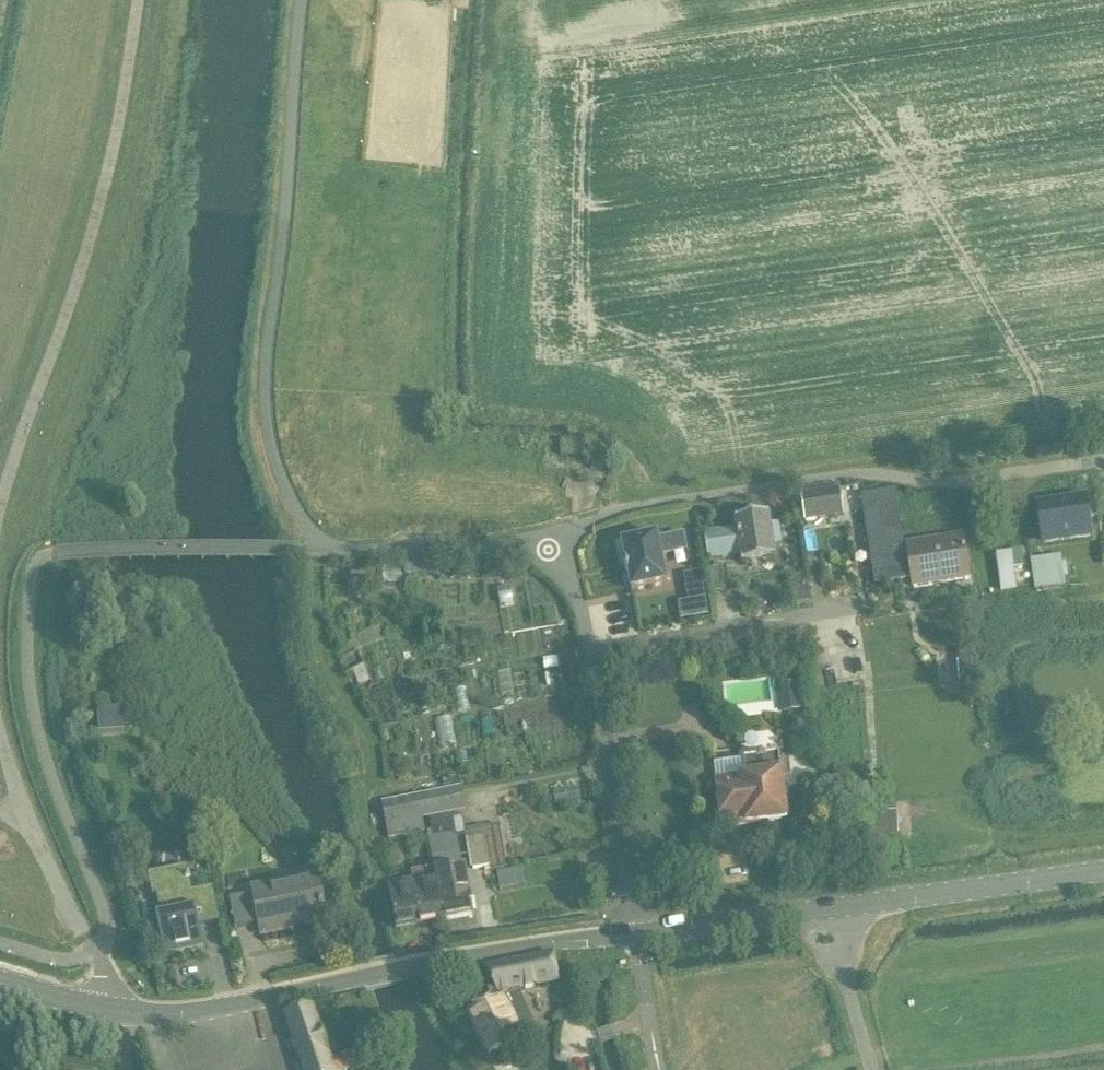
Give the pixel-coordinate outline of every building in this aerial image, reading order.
[(801,496),(805,523),(819,520),(817,512),(830,510),(829,503),(842,501),(840,490),(801,496)] [(904,548),(896,494),(864,498),(877,585),(912,580),(908,547),(904,548)] [(1084,501),(1039,508),(1044,543),(1090,536),(1084,501)] [(710,561),(742,556),(743,564),(742,564),(742,565),(776,560),(775,556),(773,547),(782,546),(782,544),(781,545),(778,525),(779,525),(779,524),(770,525),(769,518),(770,518),(769,517),(736,522),(736,523),(738,530),(706,535),(706,534),(704,535),(708,562),(710,562),(710,561)] [(632,593),(668,585),(662,557),(686,551),(683,536),(658,541),(658,537),(622,545),(632,593)] [(914,589),(969,580),(963,538),(907,546),(908,547),(912,580),(914,589)] [(1061,557),(1031,561),(1035,591),(1065,587),(1064,578),(1068,577),(1066,561),(1062,562),(1061,557)] [(426,566),(404,566),(403,579),(425,580),(426,566)] [(688,602),(682,603),(685,620),(708,616),(705,599),(688,602)] [(797,685),(780,688),(783,713),(800,710),(797,685)] [(730,751),(713,753),(717,781),(723,830),(765,825),(765,824),(788,821),(785,796),(782,780),(779,755),(745,760),(731,762),(730,751)] [(420,797),(425,819),(465,812),(461,790),(420,797)] [(422,820),(425,819),(420,797),(399,801),(406,837),(425,833),(422,820)] [(390,840),(406,837),(399,801),(383,804),(390,840)] [(457,835),(463,834),(465,834),(461,815),(429,821),(431,832),(433,839),(457,834),(457,835)] [(897,815),(878,815),(879,834),(898,833),(897,815)] [(484,838),(483,838),(482,830),(465,834),(463,834),(465,841),(468,840),(473,870),(489,867),(484,838)] [(462,863),(457,835),(457,834),(433,839),(431,832),(427,833),(434,868),(462,863)] [(157,917),(165,958),(205,949),(200,928),(220,924),(213,888),(193,892),(187,866),(148,875),(152,898),(157,897),(161,916),(157,917)] [(444,920),(445,920),(474,914),(470,893),(465,867),(435,872),(444,920)] [(445,923),(444,920),(435,872),(414,876),(415,881),(423,924),(436,922),(436,924),(445,923)] [(255,895),(230,900),(236,930),(261,925),(263,937),(294,931),(292,922),(304,920),(305,925),(327,921),(318,876),(317,876),(318,881),(274,890),(273,885),(254,888),(255,895)] [(603,877),(594,878),(595,887),(605,885),(603,877)] [(414,926),(423,924),(415,881),(389,886),(398,931),(415,928),(414,926)] [(494,1001),(469,1013),(489,1054),(520,1039),(535,1031),(521,996),(520,996),(519,989),(534,986),(557,982),(555,972),(554,967),(552,955),(528,959),(506,963),(484,967),(495,987),(489,990),(494,1001)] [(356,1068),(352,1054),(331,1061),(313,1007),(285,1017),(303,1069),(351,1069),(356,1068)]
